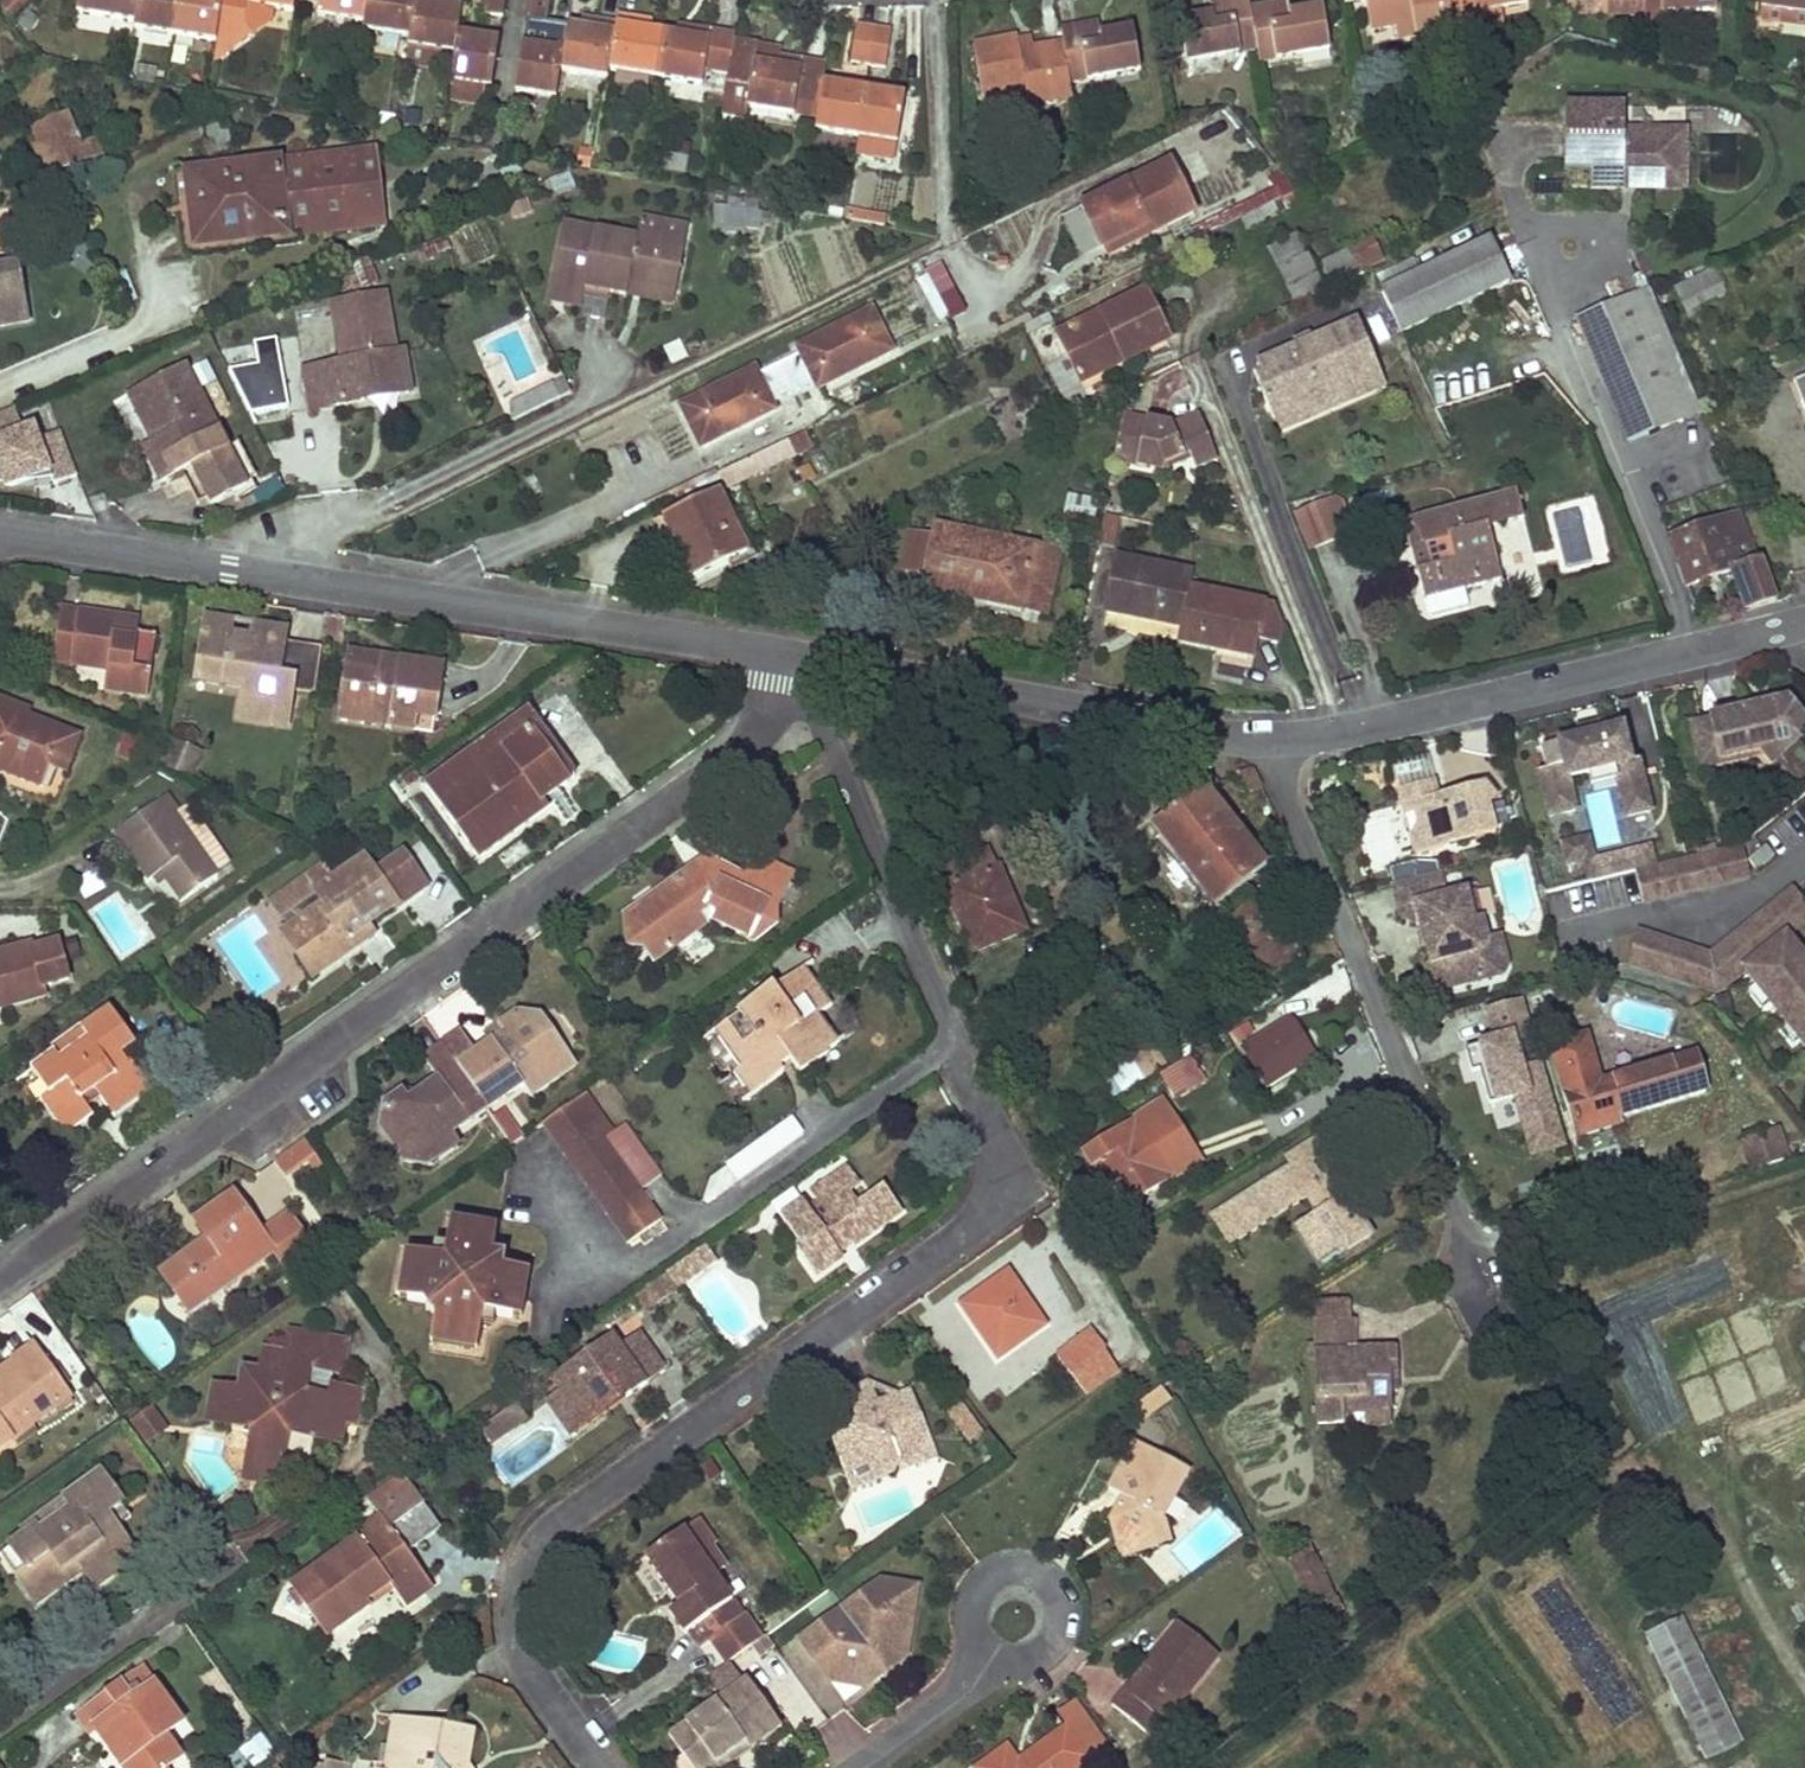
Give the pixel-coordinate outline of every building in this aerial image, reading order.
[(30,0),(8,0),(1,9),(14,19),(30,0)] [(77,10),(134,21),(138,0),(78,0),(77,10)] [(134,21),(134,28),(175,33),(180,0),(138,0),(134,21)] [(175,33),(215,40),(222,0),(180,0),(175,33)] [(247,2),(292,10),(294,0),(247,0),(247,2)] [(317,14),(363,21),(366,0),(318,0),(317,14)] [(363,21),(361,27),(407,33),(413,0),(366,0),(363,21)] [(407,33),(408,42),(454,50),(457,30),(462,4),(439,1),(439,0),(413,0),(407,33)] [(484,12),(501,14),(504,0),(486,0),(484,12)] [(525,19),(544,23),(548,0),(529,0),(525,19)] [(1209,2),(1211,14),(1179,19),(1186,61),(1255,50),(1248,6),(1247,0),(1224,0),(1209,2)] [(1248,6),(1255,50),(1257,62),(1331,48),(1323,7),(1289,12),(1287,0),(1285,0),(1248,6)] [(1348,32),(1413,22),(1416,37),(1458,30),(1455,14),(1453,0),(1342,0),(1348,32)] [(1455,14),(1501,7),(1527,3),(1527,0),(1453,0),(1455,14)] [(1643,11),(1716,12),(1716,0),(1643,0),(1643,11)] [(1761,7),(1804,14),(1804,0),(1762,0),(1761,7)] [(1501,7),(1455,14),(1458,30),(1503,23),(1501,7)] [(639,17),(616,12),(614,21),(607,67),(654,76),(662,28),(639,24),(639,17)] [(588,26),(567,21),(562,48),(560,70),(605,77),(607,67),(614,21),(591,16),(588,26)] [(873,26),(857,22),(850,59),(867,63),(873,26)] [(1080,26),(1059,29),(1061,42),(1068,82),(1139,70),(1131,28),(1099,33),(1097,23),(1080,26)] [(685,32),(662,28),(654,76),(702,84),(705,68),(727,74),(733,31),(686,24),(685,32)] [(889,29),(873,26),(867,63),(883,65),(889,29)] [(476,34),(457,30),(454,50),(449,78),(489,85),(498,37),(476,34)] [(995,41),(973,45),(981,99),(1024,91),(1027,104),(1071,98),(1068,82),(1061,42),(1018,50),(1016,38),(995,41)] [(544,45),(522,41),(514,90),(555,97),(560,70),(562,48),(544,45)] [(772,63),(755,59),(747,106),(793,115),(795,99),(818,104),(823,80),(825,62),(774,53),(772,63)] [(843,83),(823,80),(818,104),(814,127),(855,135),(863,87),(843,83)] [(883,90),(863,87),(855,135),(896,142),(905,93),(883,90)] [(1568,105),(1567,169),(1584,169),(1593,170),(1592,188),(1626,188),(1626,176),(1688,177),(1689,131),(1627,130),(1628,106),(1568,105)] [(65,112),(32,126),(38,141),(33,143),(40,160),(45,158),(52,174),(101,153),(93,136),(78,143),(65,112)] [(409,113),(407,127),(419,129),(422,115),(409,113)] [(395,130),(397,118),(381,116),(379,128),(395,130)] [(1175,167),(1087,206),(1109,260),(1206,215),(1194,189),(1239,166),(1234,155),(1243,150),(1228,118),(1167,146),(1175,167)] [(374,149),(185,174),(194,246),(300,233),(382,223),(374,149)] [(578,168),(591,170),(595,152),(581,149),(578,168)] [(503,181),(522,182),(522,170),(503,169),(503,181)] [(1278,200),(1295,193),(1283,169),(1267,177),(1278,200)] [(173,175),(182,258),(300,242),(300,233),(194,246),(185,174),(173,175)] [(569,174),(552,182),(558,196),(575,189),(569,174)] [(1626,176),(1626,188),(1687,189),(1688,177),(1626,176)] [(713,229),(760,231),(761,207),(714,205),(713,229)] [(845,221),(883,229),(886,216),(848,208),(845,221)] [(596,231),(585,286),(626,295),(629,283),(674,291),(682,246),(596,231)] [(1297,233),(1266,248),(1295,305),(1326,290),(1297,233)] [(1360,274),(1385,261),(1372,236),(1347,249),(1360,274)] [(1489,237),(1380,288),(1402,334),(1511,283),(1489,237)] [(1325,283),(1354,270),(1346,251),(1316,264),(1325,283)] [(361,289),(379,282),(370,260),(352,267),(361,289)] [(915,277),(936,326),(966,313),(945,264),(915,277)] [(24,313),(21,297),(5,285),(3,272),(0,270),(0,317),(24,313)] [(1713,271),(1676,288),(1687,309),(1723,292),(1713,271)] [(629,283),(626,295),(658,301),(672,304),(674,291),(629,283)] [(1627,442),(1702,413),(1652,290),(1579,320),(1627,442)] [(1142,291),(1056,333),(1075,375),(1118,354),(1122,362),(1167,340),(1142,291)] [(387,296),(334,303),(343,363),(306,369),(313,407),(343,402),(364,399),(361,379),(375,379),(378,389),(409,383),(405,352),(395,353),(387,296)] [(755,368),(680,405),(693,431),(700,446),(775,410),(771,401),(812,381),(816,389),(890,351),(869,310),(795,347),(798,353),(758,373),(755,368)] [(26,328),(24,313),(0,317),(0,332),(26,328)] [(1260,377),(1254,380),(1275,431),(1298,422),(1293,411),(1378,376),(1356,323),(1310,342),(1313,348),(1296,355),(1294,349),(1255,365),(1260,377)] [(1310,342),(1308,337),(1292,344),(1294,349),(1296,355),(1313,348),(1310,342)] [(234,371),(243,418),(289,409),(276,340),(253,344),(258,366),(234,371)] [(1118,354),(1075,375),(1080,383),(1122,362),(1118,354)] [(186,363),(139,386),(164,435),(150,440),(143,443),(160,480),(192,466),(210,502),(248,485),(186,363)] [(1293,411),(1298,422),(1382,386),(1378,376),(1293,411)] [(375,379),(361,379),(364,399),(411,391),(409,383),(378,389),(375,379)] [(139,386),(126,392),(150,440),(164,435),(139,386)] [(54,476),(57,482),(80,473),(62,429),(45,436),(39,420),(25,426),(17,405),(0,412),(0,481),(7,483),(9,487),(27,480),(54,476)] [(1172,431),(1121,419),(1111,464),(1162,475),(1164,467),(1188,458),(1193,471),(1217,461),(1201,420),(1172,431)] [(786,441),(716,475),(724,489),(794,456),(786,441)] [(1516,492),(1405,522),(1424,599),(1461,590),(1502,580),(1490,529),(1523,521),(1516,492)] [(714,494),(663,520),(678,551),(692,580),(745,555),(714,494)] [(1094,501),(1065,495),(1062,515),(1090,520),(1094,501)] [(1333,499),(1297,513),(1311,549),(1348,535),(1333,499)] [(1343,504),(1333,499),(1348,535),(1352,528),(1343,504)] [(1738,513),(1668,537),(1685,584),(1710,576),(1735,568),(1746,608),(1773,600),(1758,559),(1755,559),(1738,513)] [(1116,548),(1119,517),(1104,515),(1100,546),(1116,548)] [(1055,552),(934,526),(930,541),(925,568),(921,587),(944,592),(1042,613),(1055,552)] [(908,537),(902,563),(925,568),(930,541),(908,537)] [(1116,558),(1106,608),(1143,617),(1179,626),(1188,586),(1190,574),(1116,558)] [(1272,606),(1188,586),(1179,626),(1176,640),(1223,651),(1248,657),(1253,633),(1273,637),(1275,636),(1280,625),(1272,606)] [(93,613),(63,609),(56,659),(110,667),(106,688),(148,694),(156,635),(129,631),(131,618),(93,613)] [(293,728),(298,690),(317,693),(325,645),(291,640),(293,625),(207,612),(197,682),(244,689),(239,721),(293,728)] [(393,657),(350,651),(348,665),(391,672),(393,657)] [(391,672),(348,665),(341,720),(392,727),(395,710),(420,713),(439,716),(445,666),(393,657),(391,672)] [(42,784),(53,755),(69,761),(78,734),(30,716),(32,711),(0,700),(0,768),(42,784)] [(1804,736),(1804,732),(1779,700),(1757,706),(1758,709),(1746,713),(1745,709),(1734,713),(1704,722),(1716,762),(1739,757),(1756,753),(1757,755),(1761,759),(1768,767),(1804,736)] [(1734,713),(1733,706),(1713,711),(1691,718),(1693,725),(1704,722),(1734,713)] [(420,713),(395,710),(392,727),(417,731),(420,713)] [(528,712),(519,719),(566,782),(574,776),(528,712)] [(519,719),(428,785),(479,855),(533,817),(562,796),(557,788),(566,782),(519,719)] [(1693,725),(1680,729),(1694,775),(1761,759),(1757,755),(1756,753),(1739,757),(1716,762),(1704,722),(1693,725)] [(1576,734),(1543,742),(1546,754),(1558,751),(1557,749),(1621,733),(1619,723),(1576,734)] [(148,739),(126,731),(118,753),(140,762),(148,739)] [(1537,776),(1548,821),(1575,814),(1567,782),(1587,777),(1614,771),(1616,783),(1626,822),(1650,816),(1637,766),(1630,768),(1621,733),(1557,749),(1558,751),(1546,754),(1551,772),(1537,776)] [(195,778),(206,750),(173,737),(162,764),(195,778)] [(1587,777),(1590,789),(1616,783),(1614,771),(1587,777)] [(1410,838),(1414,855),(1494,834),(1492,825),(1487,805),(1494,799),(1482,785),(1446,794),(1448,803),(1438,805),(1436,797),(1432,781),(1419,785),(1397,790),(1404,816),(1415,813),(1419,828),(1415,829),(1410,838)] [(1201,786),(1151,824),(1214,905),(1265,865),(1210,798),(1201,786)] [(1446,794),(1436,797),(1438,805),(1448,803),(1446,794)] [(1506,821),(1500,794),(1494,799),(1487,805),(1492,825),(1506,821)] [(162,869),(183,898),(218,873),(174,812),(168,816),(156,801),(122,825),(134,840),(127,844),(151,877),(162,869)] [(1587,838),(1560,844),(1564,864),(1582,859),(1583,863),(1592,861),(1587,838)] [(1592,861),(1583,863),(1587,883),(1653,867),(1648,847),(1592,861)] [(1741,848),(1634,876),(1642,908),(1749,880),(1741,848)] [(994,868),(985,849),(943,867),(951,887),(948,888),(973,950),(1014,932),(1024,929),(1023,926),(999,866),(994,868)] [(1764,850),(1747,864),(1755,874),(1772,859),(1764,850)] [(774,908),(789,873),(756,858),(746,878),(715,864),(694,879),(687,871),(675,879),(625,914),(627,942),(653,948),(658,954),(704,923),(698,914),(706,908),(716,911),(713,921),(753,939),(777,923),(769,912),(770,906),(774,908)] [(704,858),(687,871),(694,879),(715,864),(704,858)] [(299,953),(314,973),(356,943),(350,933),(392,903),(362,860),(330,882),(318,866),(305,876),(316,891),(324,903),(290,926),(307,947),(299,953)] [(1415,862),(1388,869),(1392,885),(1419,878),(1415,862)] [(1434,863),(1416,862),(1415,862),(1419,878),(1437,873),(1434,863)] [(1444,899),(1437,873),(1419,878),(1392,885),(1401,916),(1413,913),(1416,925),(1421,924),(1424,935),(1429,934),(1431,943),(1426,944),(1432,966),(1427,967),(1434,992),(1488,978),(1480,950),(1485,940),(1479,919),(1471,921),(1464,894),(1444,899)] [(305,876),(270,900),(282,915),(316,891),(305,876)] [(1479,919),(1472,891),(1464,894),(1471,921),(1479,919)] [(1637,937),(1627,968),(1717,996),(1744,973),(1786,940),(1804,924),(1804,905),(1794,892),(1711,960),(1637,937)] [(1285,939),(1253,900),(1227,921),(1271,977),(1299,956),(1294,950),(1307,941),(1298,929),(1285,939)] [(282,932),(299,953),(307,947),(290,926),(282,932)] [(1506,963),(1499,937),(1485,940),(1480,950),(1488,978),(1501,974),(1506,963)] [(1786,940),(1744,973),(1804,1048),(1804,963),(1786,940)] [(42,995),(39,988),(67,980),(57,943),(32,951),(29,943),(0,952),(0,1008),(42,995)] [(829,1005),(802,968),(716,1029),(742,1065),(733,1071),(748,1092),(791,1061),(798,1071),(837,1042),(817,1014),(829,1005)] [(1567,1145),(1542,1059),(1524,1064),(1519,1046),(1536,1041),(1523,997),(1484,1008),(1492,1036),(1476,1040),(1494,1103),(1513,1098),(1530,1156),(1567,1145)] [(50,1091),(41,1097),(67,1131),(80,1123),(93,1113),(87,1104),(100,1094),(114,1112),(149,1086),(131,1061),(128,1064),(119,1051),(134,1040),(111,1010),(55,1051),(57,1053),(34,1069),(50,1091)] [(459,1030),(441,1043),(487,1107),(523,1082),(520,1077),(531,1070),(559,1074),(564,1047),(537,1042),(541,1016),(515,1011),(483,1033),(489,1043),(476,1053),(459,1030)] [(1287,1019),(1243,1047),(1265,1081),(1302,1058),(1288,1039),(1296,1033),(1287,1019)] [(1296,1033),(1288,1039),(1302,1058),(1310,1053),(1296,1033)] [(1594,1034),(1550,1048),(1569,1108),(1577,1135),(1626,1123),(1624,1114),(1714,1085),(1709,1068),(1702,1047),(1608,1078),(1594,1034)] [(451,1132),(487,1107),(441,1043),(423,1055),(438,1078),(410,1098),(404,1090),(386,1102),(381,1126),(409,1131),(404,1159),(432,1164),(436,1137),(448,1128),(451,1132)] [(1185,1062),(1160,1076),(1175,1102),(1200,1088),(1185,1062)] [(50,1091),(34,1069),(18,1081),(33,1102),(41,1097),(50,1091)] [(531,1093),(559,1074),(531,1070),(520,1077),(523,1082),(531,1093)] [(576,1098),(604,1137),(615,1129),(587,1090),(576,1098)] [(1124,1206),(1175,1174),(1167,1162),(1183,1152),(1175,1139),(1190,1130),(1167,1094),(1086,1146),(1095,1160),(1124,1206)] [(576,1098),(545,1119),(630,1240),(661,1218),(640,1188),(604,1137),(576,1098)] [(506,1109),(492,1118),(508,1143),(521,1135),(506,1109)] [(661,1173),(625,1122),(615,1129),(604,1137),(640,1188),(661,1173)] [(1780,1125),(1739,1139),(1749,1171),(1791,1157),(1780,1125)] [(451,1132),(448,1128),(436,1137),(432,1164),(459,1144),(451,1132)] [(1167,1162),(1175,1174),(1206,1154),(1190,1130),(1175,1139),(1183,1152),(1167,1162)] [(1299,1159),(1212,1214),(1230,1242),(1307,1192),(1318,1210),(1305,1219),(1330,1258),(1369,1233),(1344,1194),(1337,1199),(1325,1181),(1346,1167),(1335,1151),(1324,1133),(1294,1152),(1299,1159)] [(294,1171),(318,1154),(306,1137),(282,1154),(294,1171)] [(863,1234),(898,1208),(882,1186),(858,1203),(848,1189),(858,1182),(845,1166),(811,1192),(818,1201),(808,1209),(786,1226),(801,1247),(796,1250),(814,1275),(841,1256),(838,1252),(863,1234)] [(208,1237),(161,1270),(190,1312),(274,1252),(260,1234),(234,1194),(209,1211),(196,1220),(208,1237)] [(802,1202),(780,1218),(786,1226),(808,1209),(802,1202)] [(287,1215),(260,1234),(274,1252),(286,1271),(313,1251),(287,1215)] [(484,1220),(437,1215),(437,1224),(483,1229),(484,1220)] [(1305,1219),(1295,1225),(1320,1265),(1330,1258),(1305,1219)] [(482,1246),(483,1229),(437,1224),(436,1241),(434,1253),(423,1252),(406,1251),(402,1295),(418,1298),(430,1300),(428,1313),(427,1332),(475,1335),(476,1318),(477,1305),(488,1306),(507,1309),(511,1262),(493,1259),(494,1248),(482,1246)] [(436,1241),(423,1240),(423,1252),(434,1253),(436,1241)] [(402,1295),(406,1251),(397,1249),(393,1281),(392,1294),(402,1295)] [(693,1252),(666,1270),(676,1285),(703,1265),(693,1252)] [(520,1262),(511,1262),(507,1309),(515,1310),(520,1262)] [(630,1296),(641,1311),(676,1285),(666,1270),(630,1296)] [(982,1331),(998,1353),(1043,1320),(1007,1272),(989,1285),(976,1294),(985,1305),(976,1312),(987,1328),(982,1331)] [(985,1305),(976,1294),(963,1303),(982,1331),(987,1328),(976,1312),(985,1305)] [(1347,1318),(1346,1301),(1315,1303),(1315,1350),(1318,1421),(1344,1420),(1344,1412),(1370,1411),(1391,1409),(1388,1378),(1395,1378),(1393,1346),(1354,1348),(1353,1318),(1347,1318)] [(488,1306),(477,1305),(476,1318),(488,1318),(488,1306)] [(1105,1347),(1091,1328),(1057,1353),(1071,1373),(1074,1371),(1088,1389),(1115,1369),(1101,1350),(1105,1347)] [(239,1389),(214,1384),(208,1420),(228,1424),(228,1419),(247,1423),(246,1436),(255,1438),(252,1455),(248,1454),(246,1466),(278,1472),(282,1458),(297,1462),(310,1465),(315,1434),(308,1433),(311,1415),(342,1420),(356,1422),(362,1390),(331,1385),(329,1396),(307,1393),(311,1367),(328,1371),(332,1338),(289,1330),(285,1355),(264,1350),(260,1371),(243,1369),(239,1389)] [(474,1345),(475,1335),(427,1332),(427,1340),(434,1340),(474,1345)] [(609,1336),(553,1376),(562,1388),(584,1419),(623,1391),(627,1397),(664,1370),(638,1333),(618,1347),(609,1336)] [(348,1341),(332,1338),(328,1371),(344,1374),(348,1341)] [(66,1398),(33,1351),(12,1365),(16,1371),(0,1382),(0,1421),(19,1407),(31,1424),(66,1398)] [(16,1371),(12,1365),(9,1363),(0,1369),(0,1382),(16,1371)] [(911,1463),(933,1453),(907,1390),(876,1403),(868,1380),(855,1389),(834,1436),(848,1471),(871,1461),(893,1470),(898,1456),(911,1463)] [(584,1419),(562,1388),(550,1397),(577,1433),(627,1397),(623,1391),(584,1419)] [(1167,1406),(1157,1389),(1137,1402),(1147,1417),(1167,1406)] [(965,1402),(947,1412),(967,1449),(985,1439),(965,1402)] [(1141,1421),(1147,1417),(1137,1402),(1132,1406),(1141,1421)] [(0,1421),(0,1427),(9,1439),(31,1424),(19,1407),(0,1421)] [(153,1407),(129,1423),(146,1447),(169,1431),(153,1407)] [(1391,1409),(1370,1411),(1371,1423),(1392,1421),(1391,1409)] [(342,1420),(311,1415),(308,1433),(315,1434),(339,1439),(342,1420)] [(9,1439),(0,1427),(0,1446),(9,1439)] [(1177,1464),(1134,1442),(1109,1489),(1123,1497),(1113,1516),(1120,1532),(1118,1535),(1124,1539),(1142,1548),(1160,1544),(1169,1529),(1166,1517),(1178,1491),(1166,1485),(1177,1464)] [(278,1472),(246,1466),(244,1480),(273,1485),(292,1489),(297,1462),(282,1458),(278,1472)] [(871,1461),(848,1471),(853,1484),(893,1470),(871,1461)] [(1166,1485),(1178,1491),(1189,1471),(1177,1464),(1166,1485)] [(25,1586),(35,1602),(69,1577),(61,1566),(75,1557),(95,1585),(135,1557),(105,1515),(120,1505),(100,1475),(30,1524),(34,1530),(10,1547),(26,1569),(17,1575),(25,1586)] [(358,1540),(298,1582),(332,1629),(368,1603),(365,1598),(388,1582),(403,1604),(430,1584),(406,1551),(422,1539),(389,1495),(373,1506),(381,1516),(354,1535),(358,1540)] [(753,1642),(759,1638),(715,1576),(727,1568),(712,1546),(715,1544),(697,1520),(646,1556),(680,1603),(669,1610),(684,1631),(701,1619),(729,1659),(730,1659),(744,1649),(753,1642)] [(1328,1567),(1313,1543),(1289,1558),(1303,1582),(1307,1580),(1320,1601),(1337,1590),(1325,1569),(1328,1567)] [(10,1547),(1,1554),(17,1575),(26,1569),(10,1547)] [(906,1655),(919,1585),(882,1579),(800,1637),(814,1657),(834,1662),(851,1650),(863,1666),(884,1670),(888,1652),(906,1655)] [(1219,1654),(1178,1620),(1142,1664),(1153,1672),(1134,1695),(1123,1687),(1110,1703),(1143,1730),(1156,1713),(1164,1720),(1219,1654)] [(1681,1621),(1647,1638),(1707,1760),(1740,1744),(1681,1621)] [(761,1654),(776,1644),(767,1632),(759,1638),(753,1642),(761,1654)] [(883,1672),(884,1670),(863,1666),(851,1650),(834,1662),(814,1657),(844,1699),(883,1672)] [(730,1659),(729,1659),(706,1676),(721,1696),(670,1732),(688,1756),(694,1752),(706,1767),(713,1767),(717,1765),(748,1742),(753,1749),(784,1727),(749,1677),(744,1679),(730,1659)] [(1142,1664),(1123,1687),(1134,1695),(1153,1672),(1142,1664)] [(107,1695),(79,1715),(89,1730),(95,1726),(109,1747),(119,1739),(131,1756),(121,1763),(124,1767),(165,1767),(164,1767),(180,1756),(164,1734),(181,1722),(155,1685),(118,1711),(107,1695)] [(974,1767),(1076,1767),(1109,1744),(1078,1699),(1057,1713),(1065,1724),(1016,1761),(1005,1745),(991,1754),(974,1767)] [(1156,1713),(1143,1730),(1150,1736),(1164,1720),(1156,1713)] [(411,1717),(396,1714),(392,1743),(406,1745),(411,1717)] [(466,1763),(473,1727),(411,1717),(406,1745),(404,1755),(413,1766),(411,1767),(471,1767),(466,1763)] [(119,1739),(109,1747),(121,1763),(131,1756),(119,1739)] [(717,1765),(719,1767),(727,1767),(753,1749),(748,1742),(717,1765)] [(688,1756),(696,1767),(706,1767),(694,1752),(688,1756)]
